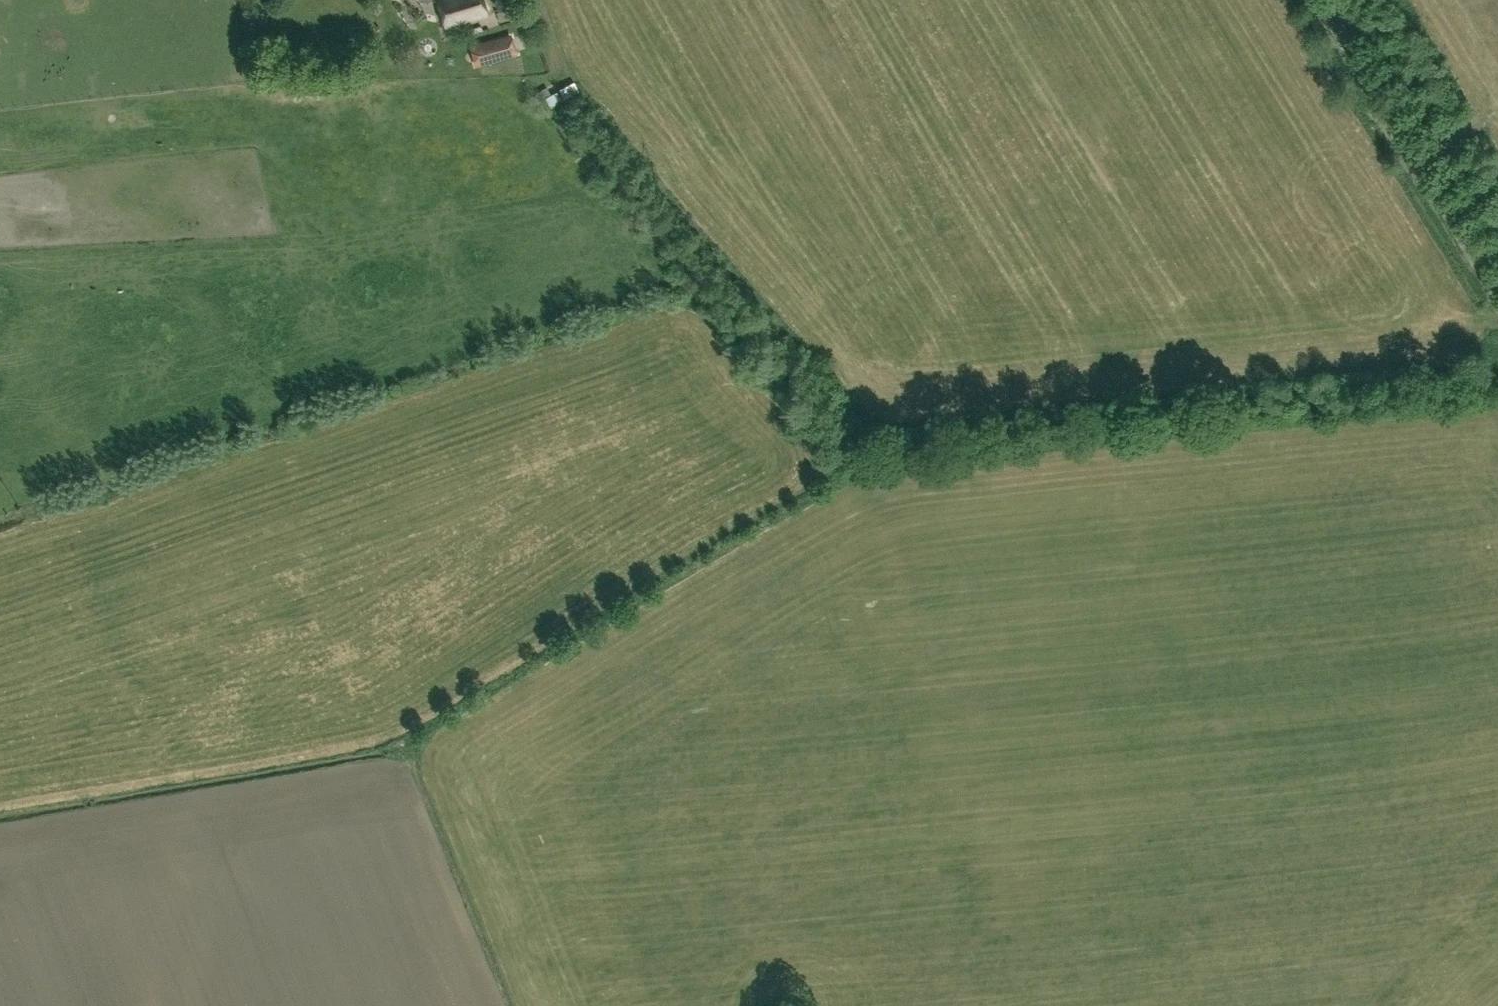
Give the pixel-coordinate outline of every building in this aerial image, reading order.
[(487,14),(483,0),(437,0),(445,27),(467,21),(466,20),(487,14)] [(474,63),(498,59),(497,52),(517,49),(515,32),(470,39),(474,63)]
